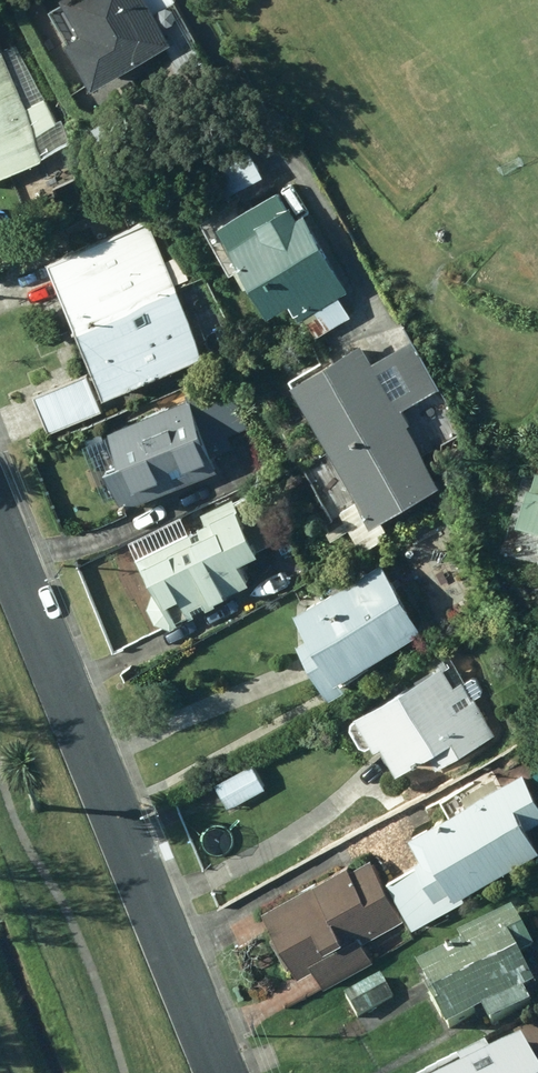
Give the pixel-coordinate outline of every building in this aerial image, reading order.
[(143,0),(63,0),(78,27),(61,34),(86,80),(164,37),(143,0)] [(26,105),(45,97),(21,41),(1,49),(0,46),(0,116),(26,105)] [(26,105),(0,116),(0,181),(49,160),(26,105)] [(276,186),(214,218),(260,305),(286,295),(295,309),(339,287),(299,210),(291,214),(276,186)] [(192,349),(141,220),(51,250),(106,381),(192,349)] [(352,336),(284,375),(365,515),(432,476),(352,336)] [(104,412),(87,374),(34,398),(51,435),(104,412)] [(134,496),(211,466),(186,398),(105,428),(114,453),(97,459),(112,491),(134,496)] [(527,469),(512,523),(537,529),(537,471),(527,469)] [(209,595),(244,580),(233,556),(252,546),(229,501),(204,513),(209,523),(188,533),(186,528),(132,555),(149,589),(144,602),(152,617),(165,621),(211,600),(209,595)] [(410,631),(375,561),(290,603),(303,629),(292,634),(318,689),(338,679),(333,668),(410,631)] [(438,756),(489,730),(473,699),(459,705),(438,665),(354,707),(369,737),(378,732),(393,762),(431,743),(438,756)] [(247,764),(213,782),(225,803),(258,785),(247,764)] [(383,877),(409,923),(460,895),(455,886),(531,847),(520,825),(537,816),(537,808),(521,774),(407,831),(418,853),(411,856),(413,861),(383,877)] [(310,966),(320,985),(370,958),(359,939),(399,917),(367,857),(345,869),(342,863),(280,896),(286,908),(263,919),(293,974),(310,966)] [(524,944),(508,911),(454,938),(458,945),(412,968),(442,1029),(476,1009),(484,1022),(523,1000),(517,988),(527,983),(509,953),(524,944)] [(343,994),(355,1017),(390,998),(379,976),(343,994)] [(514,1040),(485,1056),(480,1047),(455,1060),(460,1069),(453,1072),(532,1072),(514,1040)]
